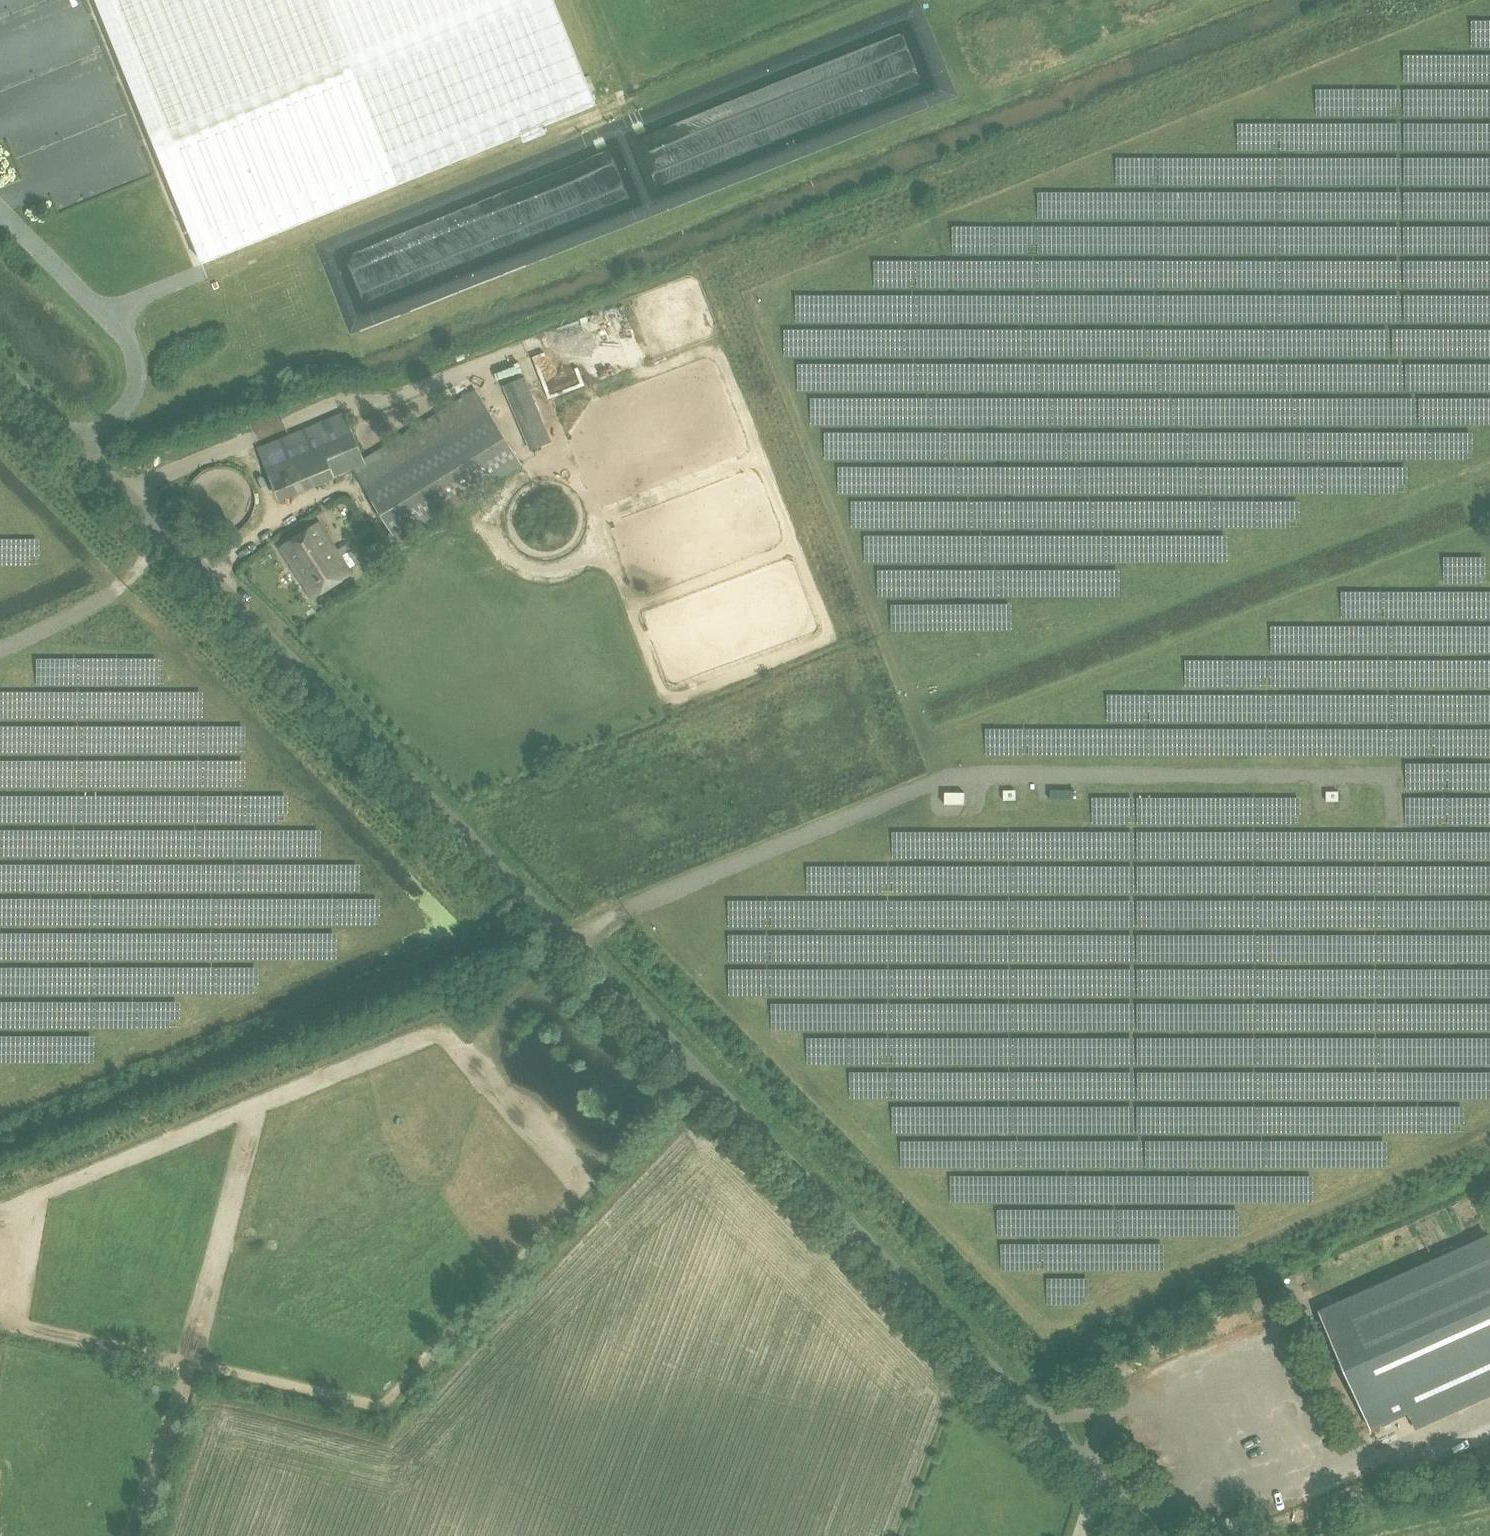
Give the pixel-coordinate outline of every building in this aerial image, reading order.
[(202,262),(595,104),(553,0),(97,0),(202,262)] [(573,354),(628,340),(623,319),(592,327),(595,337),(570,343),(573,354)] [(703,341),(706,354),(721,351),(718,337),(703,341)] [(552,441),(525,377),(504,386),(531,449),(552,441)] [(476,388),(364,459),(351,466),(352,469),(399,543),(524,464),(522,461),(485,403),(476,388)] [(351,466),(364,459),(345,412),(334,416),(258,448),(280,500),(336,476),(352,469),(351,466)] [(342,556),(352,550),(347,543),(336,549),(319,523),(281,547),(313,598),(352,573),(342,556)] [(965,793),(945,792),(945,804),(965,805),(965,793)] [(1489,1235),(1319,1311),(1371,1429),(1407,1413),(1410,1419),(1412,1418),(1415,1425),(1489,1392),(1489,1238),(1489,1235)]
